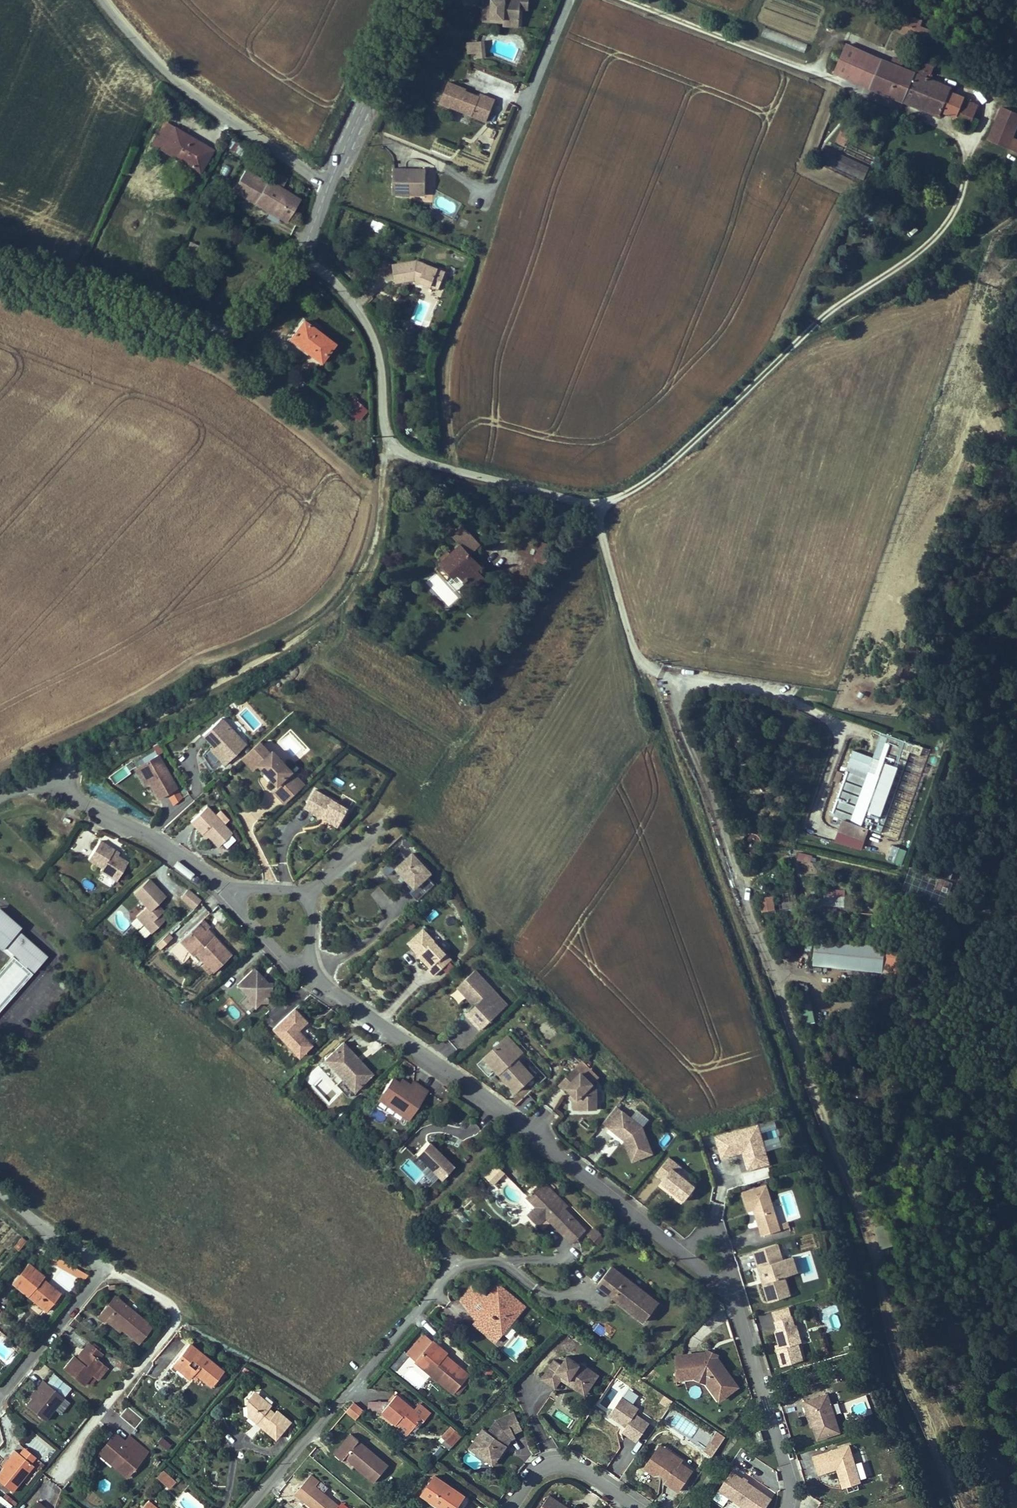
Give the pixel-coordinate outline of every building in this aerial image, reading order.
[(474,1),(473,13),(494,14),(494,17),(509,18),(510,4),(510,0),(454,0),(474,1)] [(830,68),(841,72),(899,96),(912,68),(896,62),(886,57),(877,54),(877,55),(852,45),(841,41),(830,68)] [(889,50),(886,57),(896,62),(900,54),(889,50)] [(948,83),(912,68),(899,96),(936,112),(948,83)] [(480,117),(486,102),(471,96),(473,92),(454,84),(455,82),(442,77),(434,98),(480,117)] [(486,102),(489,95),(474,89),(473,92),(471,96),(486,102)] [(993,141),(1008,107),(990,99),(975,133),(993,141)] [(967,103),(959,100),(956,109),(963,112),(967,103)] [(202,162),(214,140),(166,112),(153,133),(202,162)] [(837,122),(833,129),(841,132),(844,125),(837,122)] [(818,137),(812,149),(857,170),(863,157),(818,137)] [(235,185),(255,197),(265,176),(245,164),(235,185)] [(255,197),(285,215),(295,193),(277,182),(282,171),(271,165),(265,176),(255,197)] [(425,192),(426,167),(394,165),(392,191),(425,192)] [(295,193),(285,215),(298,222),(305,199),(295,193)] [(373,219),(371,226),(381,230),(383,223),(373,219)] [(197,252),(199,243),(188,241),(187,250),(197,252)] [(417,279),(431,285),(438,267),(439,266),(418,259),(392,262),(395,281),(415,279),(417,279)] [(438,288),(445,270),(438,267),(431,285),(438,288)] [(430,287),(431,285),(417,279),(416,281),(430,287)] [(336,341),(303,316),(288,335),(321,361),(336,341)] [(353,397),(344,408),(358,420),(367,409),(353,397)] [(471,552),(481,544),(463,524),(452,534),(460,542),(449,552),(440,560),(454,576),(457,574),(471,589),(485,576),(478,569),(483,565),(471,552)] [(536,550),(541,552),(550,555),(553,545),(540,540),(536,550)] [(435,555),(440,560),(449,552),(444,547),(435,555)] [(550,555),(541,552),(538,561),(547,564),(550,555)] [(246,743),(221,715),(201,733),(212,745),(220,754),(218,757),(224,764),(246,743)] [(881,832),(912,743),(882,733),(874,756),(854,749),(831,815),(842,818),(835,839),(861,848),(868,827),(881,832)] [(295,770),(274,748),(271,750),(261,739),(242,756),(253,768),(259,763),(278,784),(272,789),(284,802),(305,783),(294,771),(295,770)] [(287,739),(281,745),(295,758),(300,751),(287,739)] [(220,754),(212,745),(206,750),(214,760),(218,757),(220,754)] [(178,786),(159,752),(138,763),(148,781),(157,797),(166,792),(177,786),(178,786)] [(148,781),(138,763),(134,765),(144,783),(148,781)] [(183,798),(177,786),(166,792),(173,805),(183,798)] [(348,806),(314,787),(304,805),(339,824),(348,806)] [(215,814),(207,804),(190,820),(201,832),(203,830),(207,834),(217,845),(221,841),(226,847),(236,838),(230,832),(232,831),(224,823),(229,819),(220,809),(215,814)] [(899,840),(884,835),(879,850),(894,855),(899,840)] [(116,878),(127,860),(118,855),(113,851),(115,848),(100,840),(89,859),(103,867),(101,870),(116,878)] [(434,884),(427,877),(433,872),(413,849),(405,856),(400,850),(388,861),(395,869),(397,867),(411,882),(408,885),(412,890),(410,891),(417,900),(434,884)] [(799,851),(797,859),(811,862),(813,854),(799,851)] [(160,913),(164,910),(157,903),(166,895),(149,877),(134,890),(147,905),(136,914),(151,931),(165,919),(160,913)] [(193,908),(201,899),(188,887),(180,897),(193,908)] [(820,903),(844,903),(844,889),(820,890),(820,903)] [(773,894),(759,897),(761,911),(776,908),(773,894)] [(2,914),(3,913),(11,920),(12,918),(0,907),(0,913),(2,914)] [(17,956),(26,965),(34,971),(48,956),(17,929),(20,925),(12,918),(11,920),(3,913),(2,914),(0,913),(0,947),(1,948),(3,944),(17,956)] [(228,953),(210,934),(208,936),(202,929),(195,921),(181,934),(194,949),(192,951),(200,960),(209,970),(228,953)] [(210,934),(204,927),(202,929),(208,936),(210,934)] [(435,940),(422,928),(408,942),(417,952),(422,951),(421,956),(431,965),(428,967),(435,974),(451,957),(446,952),(452,947),(440,935),(435,940)] [(167,933),(155,943),(159,947),(171,937),(167,933)] [(194,949),(181,934),(177,938),(190,953),(192,951),(194,949)] [(813,940),(811,965),(850,969),(911,974),(913,949),(813,940)] [(0,969),(0,982),(14,994),(33,973),(25,966),(24,967),(15,959),(12,956),(0,969)] [(26,965),(17,956),(15,959),(24,967),(25,966),(26,965)] [(268,992),(268,980),(264,980),(260,980),(257,976),(259,974),(251,965),(234,981),(243,991),(245,993),(245,997),(252,1004),(257,999),(264,999),(265,992),(268,992)] [(434,975),(439,980),(446,973),(442,968),(434,975)] [(480,1028),(507,1003),(475,969),(464,979),(470,985),(466,989),(478,1001),(475,1004),(465,1013),(480,1028)] [(470,985),(464,979),(457,985),(475,1004),(478,1001),(466,989),(470,985)] [(0,982),(0,1010),(14,994),(0,982)] [(252,1004),(245,997),(245,993),(243,991),(234,999),(245,1010),(252,1004)] [(308,1042),(301,1034),(298,1031),(294,1027),(303,1019),(291,1006),(269,1026),(295,1054),(308,1042)] [(533,1073),(517,1055),(523,1050),(508,1032),(483,1055),(493,1066),(496,1062),(501,1067),(497,1071),(514,1089),(533,1073)] [(370,1070),(358,1058),(357,1060),(353,1056),(355,1054),(340,1040),(322,1057),(340,1076),(352,1088),(370,1070)] [(575,1068),(560,1084),(566,1089),(568,1087),(573,1092),(579,1098),(579,1108),(597,1108),(597,1086),(582,1071),(580,1073),(575,1068)] [(405,1114),(425,1086),(411,1077),(409,1081),(406,1084),(397,1078),(391,1074),(377,1094),(405,1114)] [(406,1084),(409,1081),(400,1075),(397,1078),(406,1084)] [(352,1088),(340,1076),(334,1082),(346,1094),(352,1088)] [(573,1092),(571,1094),(575,1098),(575,1108),(579,1108),(579,1098),(573,1092)] [(617,1106),(604,1122),(615,1131),(617,1128),(624,1134),(625,1137),(623,1137),(631,1160),(654,1153),(643,1126),(622,1108),(621,1109),(617,1106)] [(759,1124),(754,1125),(760,1146),(764,1145),(759,1124)] [(754,1125),(716,1136),(722,1157),(744,1151),(748,1168),(769,1162),(764,1145),(760,1146),(754,1125)] [(615,1131),(623,1137),(625,1137),(624,1134),(617,1128),(615,1131)] [(454,1162),(428,1138),(417,1151),(443,1175),(454,1162)] [(659,1168),(666,1174),(663,1178),(661,1180),(671,1188),(672,1186),(676,1189),(674,1191),(684,1199),(696,1184),(678,1170),(682,1165),(670,1155),(659,1168)] [(408,1158),(400,1166),(415,1180),(421,1174),(431,1184),(438,1177),(426,1166),(422,1171),(408,1158)] [(496,1176),(507,1165),(500,1158),(489,1170),(496,1176)] [(768,1165),(741,1173),(745,1183),(771,1175),(768,1165)] [(666,1174),(659,1168),(656,1172),(663,1178),(666,1174)] [(541,1182),(546,1177),(540,1170),(535,1175),(541,1182)] [(562,1198),(565,1195),(546,1177),(541,1182),(535,1175),(525,1186),(535,1196),(529,1202),(529,1208),(537,1214),(545,1206),(566,1227),(573,1221),(577,1226),(584,1219),(562,1198)] [(766,1183),(741,1191),(747,1209),(753,1207),(757,1206),(759,1211),(755,1213),(762,1233),(780,1228),(766,1183)] [(571,1232),(577,1226),(573,1221),(566,1227),(571,1232)] [(593,1229),(587,1224),(581,1229),(587,1235),(593,1229)] [(778,1242),(759,1248),(764,1264),(761,1265),(766,1280),(764,1281),(770,1300),(790,1293),(785,1275),(792,1272),(787,1257),(783,1258),(778,1242)] [(759,1248),(754,1249),(764,1281),(766,1280),(761,1265),(764,1264),(759,1248)] [(797,1253),(802,1281),(817,1278),(812,1250),(797,1253)] [(793,1255),(787,1257),(792,1272),(798,1271),(793,1255)] [(54,1256),(50,1263),(85,1280),(89,1273),(54,1256)] [(28,1261),(11,1281),(36,1302),(32,1307),(39,1312),(43,1308),(46,1310),(61,1292),(43,1277),(44,1275),(28,1261)] [(659,1302),(613,1263),(598,1280),(644,1319),(659,1302)] [(498,1298),(510,1284),(506,1281),(495,1293),(489,1299),(487,1298),(477,1308),(486,1316),(494,1307),(498,1310),(504,1304),(498,1298)] [(465,1297),(477,1308),(487,1298),(489,1299),(495,1293),(479,1282),(465,1297)] [(493,1330),(502,1339),(533,1305),(510,1284),(498,1298),(504,1304),(498,1310),(494,1307),(486,1316),(497,1326),(493,1330)] [(138,1345),(152,1328),(113,1294),(95,1315),(104,1322),(105,1321),(108,1318),(120,1329),(138,1345)] [(800,1352),(795,1335),(798,1334),(793,1317),(791,1317),(788,1308),(771,1313),(774,1323),(772,1323),(776,1336),(777,1340),(774,1341),(779,1358),(800,1352)] [(482,1320),(493,1330),(497,1326),(486,1316),(482,1320)] [(108,1318),(105,1321),(118,1332),(120,1329),(108,1318)] [(90,1338),(80,1331),(75,1337),(84,1345),(90,1338)] [(104,1350),(90,1338),(84,1345),(88,1348),(80,1358),(76,1355),(73,1352),(63,1365),(83,1381),(89,1374),(101,1359),(99,1357),(104,1350)] [(421,1357),(444,1377),(460,1391),(475,1374),(459,1360),(448,1350),(449,1348),(438,1338),(421,1357)] [(227,1369),(192,1344),(177,1365),(193,1378),(195,1376),(198,1372),(201,1374),(215,1385),(227,1369)] [(88,1348),(84,1345),(76,1355),(80,1358),(88,1348)] [(672,1353),(676,1374),(693,1371),(703,1376),(718,1395),(736,1382),(715,1354),(701,1348),(672,1353)] [(558,1352),(544,1370),(558,1381),(564,1373),(566,1370),(584,1383),(596,1367),(585,1358),(583,1360),(571,1350),(565,1357),(558,1352)] [(109,1364),(101,1359),(89,1374),(97,1380),(109,1364)] [(584,1383),(566,1370),(564,1373),(587,1391),(602,1372),(596,1367),(584,1383)] [(693,1371),(676,1374),(676,1378),(691,1376),(702,1380),(714,1397),(718,1395),(703,1376),(693,1371)] [(64,1395),(71,1388),(54,1372),(47,1379),(64,1395)] [(40,1419),(60,1395),(38,1377),(33,1384),(36,1386),(21,1404),(40,1419)] [(826,1389),(801,1396),(805,1407),(807,1406),(812,1420),(817,1436),(839,1429),(826,1389)] [(608,1392),(599,1403),(606,1408),(614,1397),(608,1392)] [(247,1404),(248,1410),(261,1397),(258,1393),(247,1404)] [(421,1410),(403,1393),(388,1409),(401,1421),(404,1417),(416,1428),(428,1416),(433,1420),(438,1415),(426,1404),(421,1410)] [(620,1393),(608,1410),(619,1418),(623,1417),(626,1419),(624,1421),(620,1426),(635,1437),(647,1420),(633,1410),(637,1405),(620,1393)] [(248,1410),(249,1416),(277,1442),(291,1426),(278,1414),(276,1417),(271,1412),(274,1409),(261,1397),(248,1410)] [(345,1410),(356,1418),(364,1408),(353,1400),(345,1410)] [(128,1405),(120,1415),(135,1429),(143,1419),(128,1405)] [(487,1424),(479,1435),(485,1440),(484,1442),(497,1452),(503,1451),(516,1434),(520,1432),(518,1428),(526,1424),(518,1407),(500,1416),(492,1427),(487,1424)] [(404,1417),(401,1421),(413,1432),(416,1428),(404,1417)] [(15,1441),(28,1430),(21,1421),(7,1432),(15,1441)] [(455,1421),(446,1431),(453,1437),(462,1428),(455,1421)] [(717,1444),(724,1433),(718,1429),(711,1439),(717,1444)] [(131,1475),(147,1456),(133,1444),(131,1446),(127,1443),(129,1441),(119,1432),(106,1447),(119,1459),(116,1463),(131,1475)] [(394,1466),(357,1433),(339,1455),(347,1461),(351,1456),(363,1465),(381,1481),(394,1466)] [(479,1435),(474,1443),(497,1460),(503,1451),(497,1452),(484,1442),(485,1440),(479,1435)] [(157,1444),(168,1449),(172,1442),(160,1437),(157,1444)] [(133,1444),(147,1456),(151,1451),(136,1438),(132,1443),(133,1444)] [(27,1439),(22,1445),(33,1454),(38,1448),(27,1439)] [(36,1457),(33,1454),(22,1445),(17,1441),(12,1447),(14,1449),(5,1459),(0,1465),(0,1480),(11,1488),(36,1457)] [(848,1442),(812,1454),(817,1471),(837,1465),(840,1464),(842,1470),(838,1471),(842,1485),(860,1479),(848,1442)] [(668,1453),(656,1445),(648,1457),(650,1459),(655,1452),(663,1457),(665,1454),(668,1453)] [(14,1449),(12,1447),(3,1458),(5,1459),(14,1449)] [(119,1459),(106,1447),(103,1451),(116,1463),(119,1459)] [(676,1491),(690,1471),(678,1463),(680,1460),(668,1453),(665,1454),(663,1457),(655,1452),(650,1459),(648,1457),(641,1467),(652,1474),(657,1473),(660,1475),(662,1472),(667,1475),(665,1478),(663,1482),(676,1491)] [(351,1456),(347,1461),(358,1471),(363,1465),(351,1456)] [(860,1477),(866,1475),(863,1460),(856,1461),(860,1477)] [(719,1486),(747,1505),(751,1507),(763,1507),(772,1495),(731,1468),(719,1486)] [(172,1489),(178,1482),(166,1471),(160,1478),(172,1489)] [(426,1491),(451,1507),(458,1507),(468,1493),(439,1473),(426,1491)] [(343,1504),(330,1492),(334,1489),(324,1481),(309,1498),(320,1507),(347,1507),(343,1504)] [(712,1496),(722,1503),(727,1496),(745,1507),(747,1505),(719,1486),(712,1496)] [(16,1501),(1,1490),(0,1492),(0,1502),(8,1507),(11,1507),(16,1501)] [(547,1496),(539,1507),(565,1507),(547,1496)]
